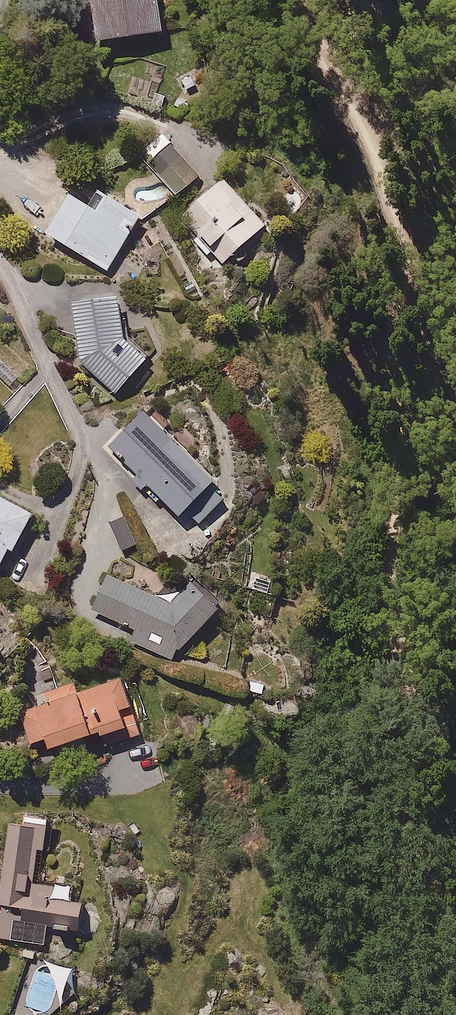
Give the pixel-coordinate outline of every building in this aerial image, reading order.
[(103,40),(167,31),(162,0),(97,0),(103,40)] [(171,140),(150,158),(179,193),(200,176),(171,140)] [(214,184),(181,211),(224,264),(267,229),(247,204),(237,212),(214,184)] [(143,216),(99,190),(90,207),(70,195),(46,234),(109,272),(143,216)] [(119,296),(75,300),(82,364),(116,393),(146,357),(124,338),(119,296)] [(208,489),(217,480),(149,409),(111,446),(193,532),(222,504),(208,489)] [(9,549),(17,553),(37,513),(0,494),(0,566),(9,549)] [(166,604),(111,575),(94,608),(134,629),(129,639),(168,660),(172,653),(219,608),(192,580),(166,604)] [(34,695),(37,705),(21,709),(31,745),(46,740),(49,749),(125,727),(128,738),(140,734),(124,679),(76,693),(73,684),(34,695)] [(9,812),(0,870),(0,906),(11,908),(6,939),(46,946),(49,926),(69,929),(71,920),(82,922),(85,905),(70,903),(73,887),(32,881),(37,847),(48,849),(52,819),(9,812)]
